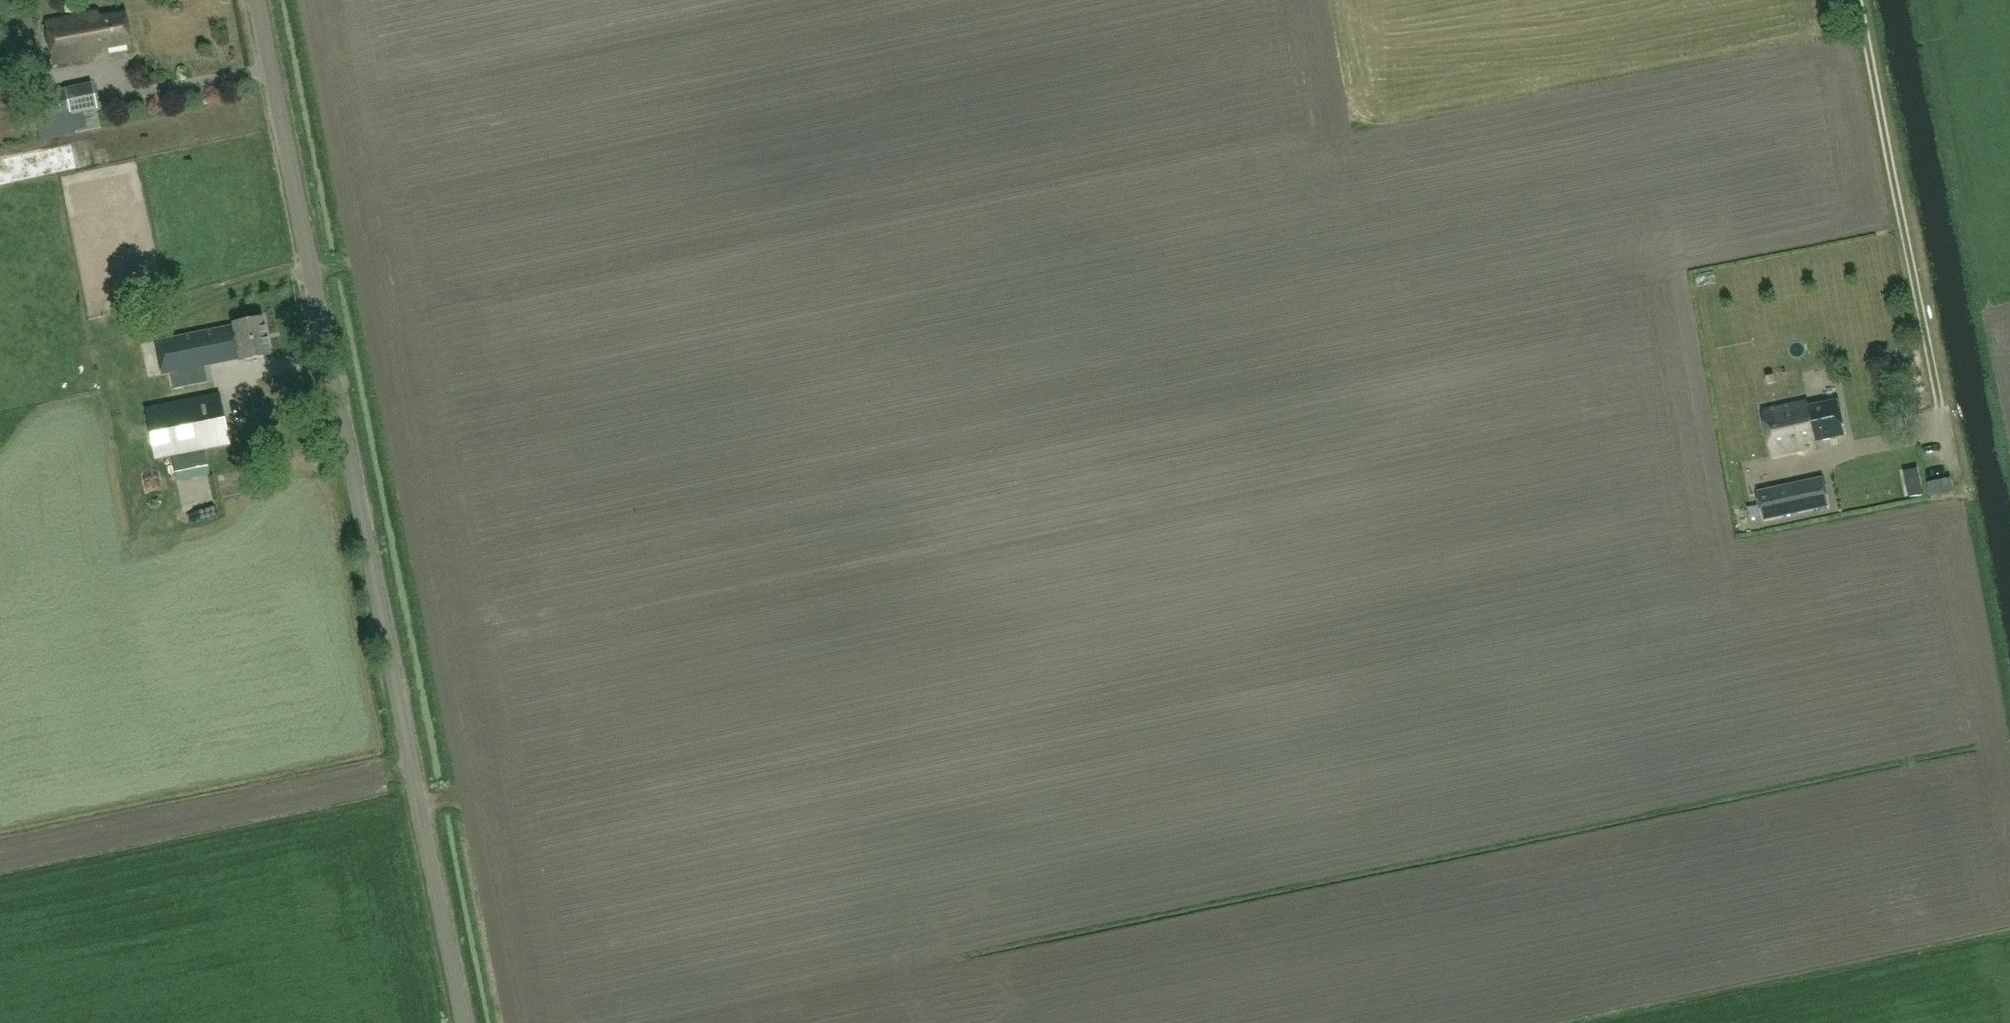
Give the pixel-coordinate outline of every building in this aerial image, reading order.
[(99,10),(46,20),(54,64),(94,56),(93,49),(130,42),(124,12),(100,17),(99,10)] [(66,88),(72,113),(97,107),(91,82),(66,88)] [(233,324),(230,325),(154,340),(161,374),(241,358),(241,360),(271,353),(263,316),(233,322),(233,324)] [(156,457),(200,448),(229,442),(219,393),(146,407),(156,457)] [(1806,400),(1763,410),(1773,455),(1817,445),(1816,440),(1846,433),(1838,398),(1807,405),(1806,400)] [(1936,476),(1935,496),(1956,496),(1957,476),(1936,476)] [(1830,505),(1823,478),(1769,490),(1758,493),(1764,520),(1775,518),(1830,505)]
